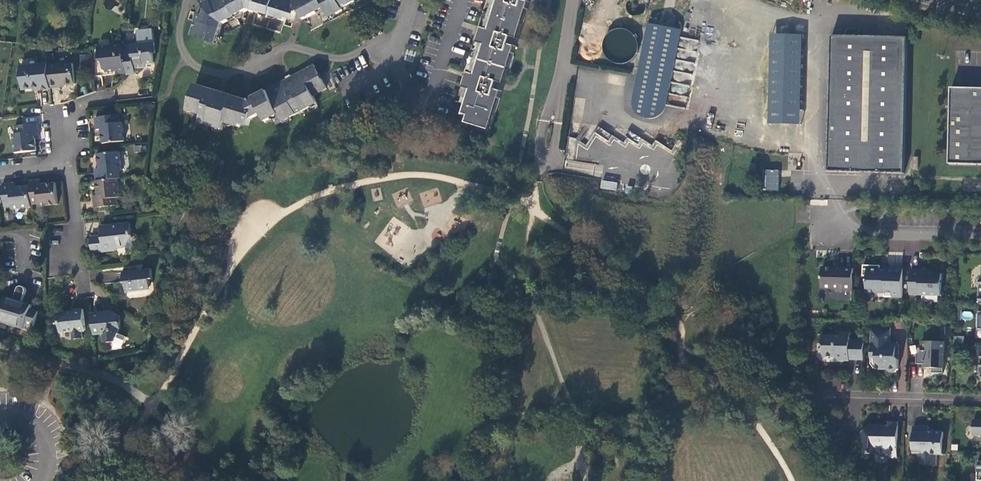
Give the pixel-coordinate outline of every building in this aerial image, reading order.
[(203,2),(207,10),(206,14),(198,12),(191,34),(214,41),(216,36),(219,34),(222,22),(250,8),(286,19),(287,16),(294,18),(296,11),(299,9),(304,17),(324,6),(329,16),(343,8),(342,6),(354,0),(208,0),(203,2)] [(463,113),(491,125),(502,90),(496,88),(498,80),(505,83),(510,67),(511,68),(515,55),(513,55),(516,45),(509,43),(512,35),(519,37),(530,0),(529,0),(498,0),(463,113)] [(631,4),(631,11),(635,15),(640,16),(646,15),(650,12),(652,8),(651,2),(649,0),(633,0),(631,4)] [(687,28),(686,25),(685,23),(683,17),(678,13),(672,11),(664,11),(659,14),(654,20),(638,100),(639,105),(642,111),(647,115),(653,117),(661,116),(668,111),(671,106),(687,28)] [(138,34),(139,42),(154,40),(153,33),(147,28),(143,29),(138,34)] [(624,30),(619,31),(613,34),(609,40),(608,49),(611,56),(617,62),(624,64),(631,63),(637,60),(641,55),(643,49),(642,43),(640,38),(636,33),(631,30),(624,30)] [(799,124),(802,34),(770,33),(766,122),(799,124)] [(907,34),(831,33),(829,169),(861,170),(861,162),(877,162),(877,170),(905,170),(907,34)] [(139,42),(124,44),(127,71),(127,72),(136,71),(135,66),(143,66),(143,62),(154,60),(153,51),(155,50),(154,40),(139,42)] [(120,72),(127,71),(124,44),(124,42),(99,45),(100,57),(104,61),(104,67),(108,69),(116,68),(120,72)] [(92,53),(83,54),(84,67),(94,66),(92,53)] [(41,89),(51,88),(50,86),(48,65),(48,62),(19,66),(22,88),(40,86),(41,89)] [(73,62),(48,65),(50,86),(59,85),(59,84),(76,82),(73,62)] [(202,113),(200,120),(214,125),(217,123),(223,125),(226,118),(231,119),(233,122),(240,124),(241,122),(248,124),(251,116),(254,116),(261,112),(265,119),(272,116),(272,113),(277,111),(281,117),(286,115),(290,116),(310,106),(310,102),(316,99),(313,94),(327,87),(315,64),(247,99),(195,83),(188,106),(192,107),(196,112),(202,113)] [(951,85),(950,161),(980,161),(980,85),(951,85)] [(119,112),(95,115),(97,127),(101,126),(103,140),(125,138),(122,119),(120,119),(119,112)] [(34,134),(39,133),(38,121),(14,123),(15,131),(13,132),(15,151),(36,148),(34,134)] [(655,147),(656,166),(666,166),(670,159),(670,148),(654,140),(652,145),(640,138),(638,143),(626,137),(624,141),(597,127),(592,136),(604,142),(604,161),(610,151),(625,159),(629,159),(631,160),(641,159),(648,163),(648,160),(655,147)] [(93,166),(94,178),(114,176),(119,176),(118,168),(120,168),(118,149),(96,151),(98,166),(93,166)] [(861,170),(877,170),(877,162),(861,162),(861,170)] [(764,190),(778,190),(779,170),(764,169),(764,190)] [(115,184),(114,176),(94,178),(96,193),(91,194),(93,206),(115,203),(112,185),(115,184)] [(41,178),(29,179),(29,184),(31,203),(39,202),(39,205),(59,202),(56,181),(42,182),(41,178)] [(600,188),(616,190),(617,182),(601,180),(600,188)] [(14,181),(2,182),(4,206),(12,205),(12,207),(32,205),(31,203),(29,184),(15,185),(14,181)] [(187,207),(173,209),(170,220),(181,220),(182,214),(187,207)] [(131,221),(102,225),(103,234),(91,235),(93,250),(118,247),(118,245),(126,244),(132,233),(131,221)] [(885,295),(904,295),(904,266),(886,265),(886,268),(881,268),(881,264),(864,263),(864,273),(868,273),(868,291),(877,291),(886,291),(885,295)] [(836,289),(853,289),(854,267),(823,266),(823,286),(835,286),(836,289)] [(152,267),(124,269),(125,281),(127,280),(128,290),(140,288),(142,287),(149,286),(151,283),(150,277),(153,276),(152,267)] [(924,269),(912,269),(911,292),(924,293),(924,298),(939,299),(939,293),(942,293),(942,272),(931,272),(924,272),(924,269)] [(18,291),(26,293),(27,292),(27,289),(26,287),(25,285),(24,285),(21,285),(19,287),(18,291)] [(18,291),(16,298),(24,300),(26,293),(18,291)] [(0,315),(0,320),(25,327),(26,323),(34,325),(38,310),(31,307),(33,303),(24,300),(16,298),(7,295),(5,299),(0,298),(0,315)] [(74,312),(57,314),(58,324),(59,324),(61,333),(72,331),(73,339),(83,337),(82,331),(83,330),(86,329),(83,309),(74,310),(74,312)] [(97,313),(92,313),(95,334),(102,333),(103,342),(115,340),(116,347),(123,346),(127,336),(119,332),(121,327),(120,315),(112,310),(97,312),(97,313)] [(971,320),(972,312),(963,311),(961,318),(971,320)] [(874,326),(873,357),(878,357),(878,368),(888,368),(892,371),(898,371),(901,368),(901,343),(892,343),(892,326),(874,326)] [(850,358),(865,358),(865,340),(850,339),(851,331),(840,331),(840,335),(823,335),(823,343),(825,344),(825,355),(835,355),(837,358),(843,358),(843,353),(850,354),(850,358)] [(944,370),(945,339),(923,339),(923,347),(919,351),(918,361),(925,361),(925,365),(933,365),(933,370),(944,370)] [(900,447),(901,422),(891,422),(891,425),(882,425),(882,428),(876,428),(876,425),(873,425),(863,434),(863,450),(868,453),(874,454),(874,451),(880,451),(880,454),(890,454),(890,458),(898,458),(898,447),(900,447)] [(945,453),(945,430),(930,430),(930,425),(915,425),(914,452),(920,452),(926,452),(926,463),(938,463),(938,453),(945,453)]
